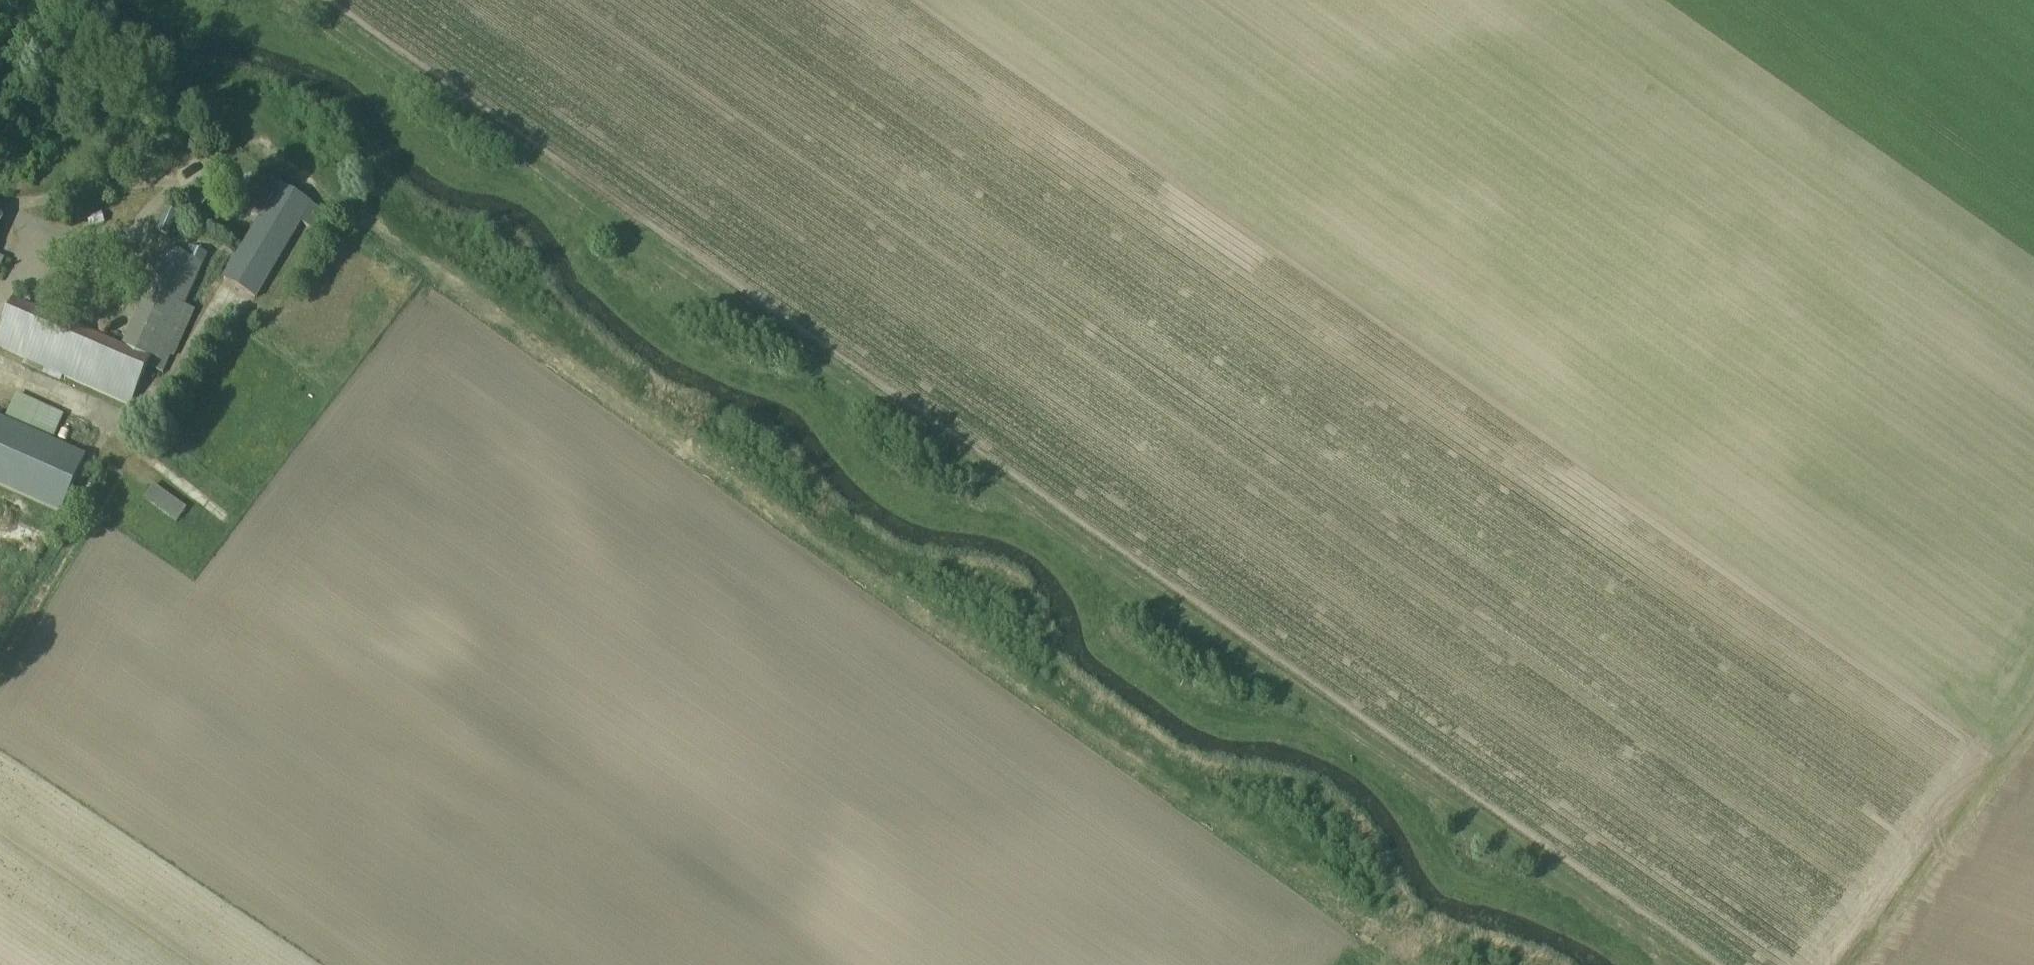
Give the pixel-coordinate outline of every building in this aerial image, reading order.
[(261,218),(263,214),(266,216),(283,187),(260,174),(241,206),(261,218)] [(283,187),(266,216),(263,214),(261,218),(224,280),(255,298),(311,204),(283,187)] [(82,244),(69,270),(103,288),(106,282),(121,290),(130,272),(131,270),(82,244)] [(166,248),(121,348),(12,301),(0,329),(0,348),(130,406),(148,366),(163,373),(171,356),(174,358),(195,311),(184,306),(207,254),(190,247),(186,257),(166,248)] [(0,419),(0,486),(60,513),(84,456),(0,419)] [(155,484),(142,498),(171,525),(185,511),(155,484)]
